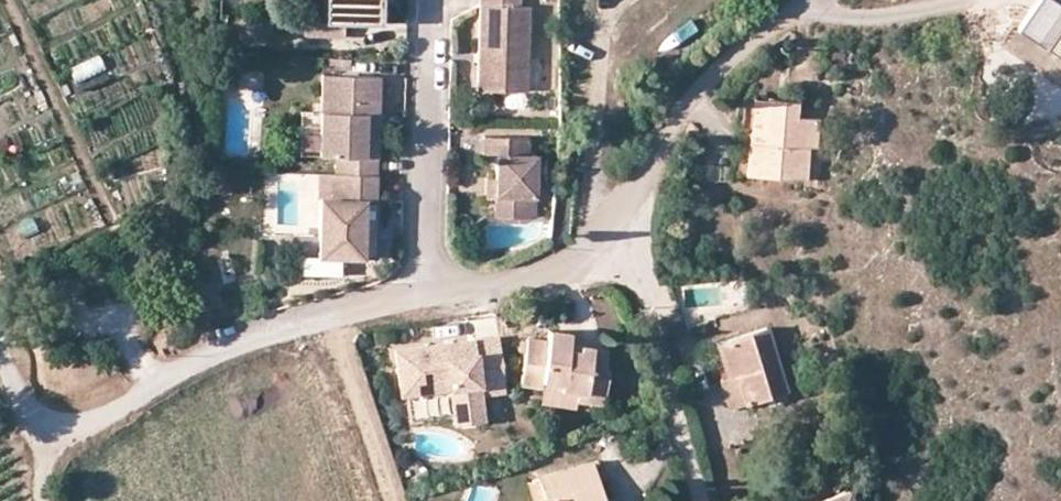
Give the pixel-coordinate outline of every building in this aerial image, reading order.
[(324,20),(306,19),(306,33),(344,35),(345,21),(381,22),(382,0),(325,0),(324,20)] [(476,90),(525,92),(528,6),(522,6),(522,0),(479,0),(476,90)] [(1059,0),(1038,0),(1017,30),(1060,58),(1060,2),(1059,0)] [(306,19),(295,19),(295,33),(306,33),(306,19)] [(377,73),(322,73),(321,152),(336,153),(337,172),(376,172),(376,152),(363,153),(364,112),(377,112),(377,73)] [(759,97),(753,97),(747,173),(753,174),(759,97)] [(798,99),(759,97),(753,174),(808,177),(810,145),(811,136),(818,137),(819,118),(798,115),(798,99)] [(377,112),(364,112),(363,153),(376,152),(377,112)] [(497,157),(496,180),(495,201),(496,215),(536,217),(537,155),(530,153),(530,137),(486,135),(486,155),(497,157)] [(363,252),(363,236),(364,197),(375,197),(376,172),(337,172),(321,171),(320,231),(319,252),(363,252)] [(487,201),(495,201),(496,180),(488,180),(487,201)] [(363,236),(374,236),(375,197),(364,197),(363,236)] [(767,328),(718,344),(727,375),(720,378),(728,405),(785,387),(767,328)] [(523,378),(543,381),(561,383),(561,389),(579,391),(579,399),(604,401),(609,368),(606,367),(609,347),(581,343),(580,348),(569,347),(569,342),(570,331),(548,329),(547,339),(529,336),(523,378)] [(500,391),(500,336),(395,337),(396,383),(445,383),(446,419),(476,419),(476,392),(500,391)] [(523,378),(522,384),(542,387),(543,381),(523,378)] [(407,395),(408,419),(441,417),(440,393),(407,395)] [(592,460),(582,463),(588,480),(597,477),(592,460)] [(604,499),(597,477),(588,480),(582,463),(529,479),(536,500),(597,500),(604,499)] [(848,489),(829,497),(821,474),(772,492),(775,500),(852,500),(848,489)]
